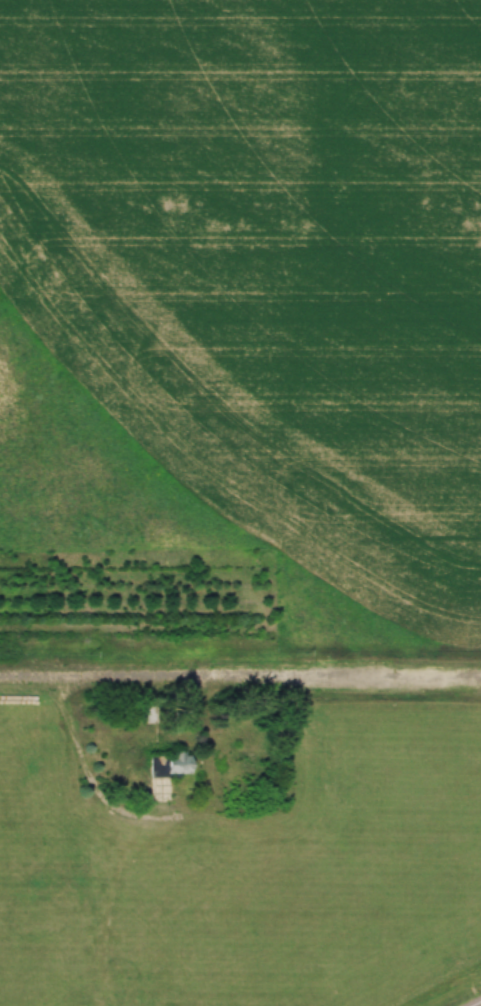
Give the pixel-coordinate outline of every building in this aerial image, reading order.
[(147,756),(147,778),(186,778),(186,755),(147,756)]
